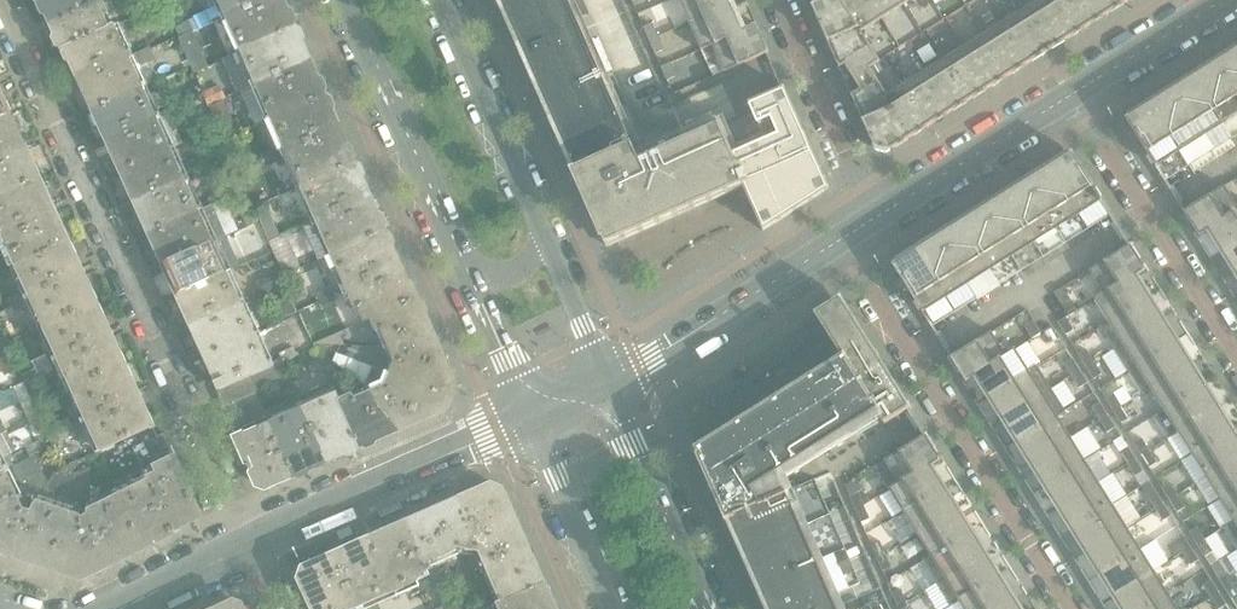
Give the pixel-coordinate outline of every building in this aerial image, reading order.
[(105,2),(104,2),(108,0),(43,0),(41,1),(63,49),(107,29),(102,17),(110,13),(105,2)] [(291,13),(287,11),(283,0),(219,0),(222,6),(208,12),(207,10),(194,16),(194,17),(183,23),(183,25),(175,28),(180,38),(193,32),(196,30),(227,17),(242,50),(296,27),(294,26),(294,25),(293,24),(295,21),(291,13)] [(606,246),(742,185),(763,231),(820,195),(824,179),(784,88),(761,98),(748,103),(751,110),(751,111),(624,167),(618,154),(632,147),(632,146),(568,0),(497,0),(606,246)] [(689,23),(741,0),(679,0),(689,23)] [(745,0),(741,0),(689,23),(700,50),(756,25),(745,0)] [(856,23),(841,0),(821,0),(811,6),(839,69),(871,48),(856,23)] [(878,10),(856,23),(871,48),(839,69),(851,95),(877,79),(892,104),(912,91),(931,79),(951,67),(971,54),(990,42),(1010,30),(1030,17),(1049,5),(1057,0),(893,0),(878,10)] [(872,0),(841,0),(856,23),(878,10),(872,0)] [(878,10),(893,0),(872,0),(878,10)] [(1073,0),(1057,0),(1049,5),(1070,38),(1089,26),(1073,0)] [(1101,0),(1073,0),(1089,26),(1109,13),(1101,0)] [(1128,0),(1101,0),(1109,13),(1129,1),(1128,0)] [(1070,38),(1049,5),(1030,17),(1050,50),(1070,38)] [(118,14),(108,18),(112,26),(122,22),(118,14)] [(1050,50),(1030,17),(1010,30),(1030,63),(1050,50)] [(658,37),(652,23),(643,27),(649,41),(658,37)] [(769,52),(756,25),(700,50),(701,50),(712,45),(724,72),(769,52)] [(129,57),(114,26),(107,29),(63,49),(68,60),(72,62),(80,79),(87,96),(86,100),(89,107),(93,108),(94,110),(142,87),(156,81),(148,64),(156,60),(150,47),(129,57)] [(317,79),(302,43),(303,39),(300,32),(296,30),(296,29),(295,29),(296,27),(242,50),(272,120),(326,95),(324,94),(324,93),(323,93),(325,89),(321,81),(317,79)] [(1030,63),(1010,30),(990,42),(1011,75),(1030,63)] [(193,32),(180,38),(178,38),(194,74),(208,67),(193,32)] [(664,50),(658,37),(649,41),(655,54),(664,50)] [(1011,75),(990,42),(971,54),(991,87),(1011,75)] [(1236,48),(1214,62),(1236,99),(1236,49),(1236,48)] [(991,87),(971,54),(951,67),(972,99),(991,87)] [(1214,62),(1192,76),(1222,124),(1236,115),(1236,99),(1214,62)] [(675,76),(669,63),(660,67),(666,80),(675,76)] [(972,99),(951,67),(931,79),(952,112),(972,99)] [(1222,124),(1192,76),(1170,90),(1200,138),(1222,124)] [(913,136),(892,104),(877,79),(851,95),(856,107),(873,145),(890,150),(913,136)] [(952,112),(931,79),(912,91),(932,124),(952,112)] [(226,99),(220,86),(202,94),(208,107),(209,107),(223,100),(226,99)] [(171,149),(142,87),(94,110),(94,111),(93,115),(96,122),(100,123),(116,158),(114,161),(117,168),(121,170),(122,171),(171,149)] [(201,99),(195,87),(185,92),(190,104),(201,99)] [(1200,138),(1170,90),(1148,104),(1178,152),(1200,138)] [(932,124),(912,91),(892,104),(913,136),(932,124)] [(10,109),(7,101),(3,100),(0,92),(0,119),(10,114),(9,112),(10,109)] [(347,147),(332,111),(333,107),(330,100),(326,98),(326,97),(325,97),(326,95),(272,120),(302,187),(356,163),(354,162),(354,161),(353,161),(355,157),(351,149),(347,147)] [(238,134),(223,100),(209,107),(223,140),(238,134)] [(172,123),(197,112),(193,103),(168,114),(172,123)] [(1178,152),(1148,104),(1124,118),(1147,155),(1145,156),(1150,164),(1153,163),(1169,189),(1170,188),(1157,166),(1178,152)] [(23,143),(17,129),(18,126),(14,118),(11,117),(10,114),(0,119),(0,196),(39,178),(38,176),(39,173),(36,165),(33,164),(23,143)] [(199,211),(172,150),(171,149),(122,171),(122,173),(121,177),(124,184),(128,185),(144,219),(142,223),(146,230),(149,231),(150,233),(199,211)] [(276,159),(272,150),(260,155),(264,164),(276,159)] [(1101,195),(1096,187),(1094,188),(1071,152),(1048,166),(1078,215),(1100,202),(1114,224),(1115,223),(1099,197),(1101,195)] [(378,215),(362,179),(363,175),(360,168),(356,166),(356,165),(355,165),(356,163),(302,187),(332,255),(386,231),(384,230),(384,229),(383,229),(385,225),(381,217),(378,215)] [(264,174),(260,165),(239,174),(243,184),(264,174)] [(1078,215),(1048,166),(1025,180),(1056,229),(1078,215)] [(235,171),(221,177),(230,196),(244,190),(235,171)] [(52,206),(46,193),(47,189),(43,182),(40,180),(39,178),(0,196),(0,233),(1,233),(16,265),(68,241),(67,239),(68,236),(65,228),(62,227),(52,206)] [(1056,229),(1025,180),(1003,194),(1034,243),(1056,229)] [(1236,208),(1236,207),(1224,186),(1185,211),(1183,208),(1182,210),(1197,234),(1236,208)] [(1034,243),(1003,194),(981,208),(1012,257),(1034,243)] [(226,236),(212,205),(199,211),(150,233),(151,234),(149,238),(152,245),(156,246),(172,281),(171,285),(174,291),(177,293),(178,295),(227,271),(213,241),(226,236)] [(257,222),(251,207),(240,211),(247,226),(257,222)] [(1012,257),(981,208),(959,222),(990,271),(1012,257)] [(1236,240),(1236,208),(1197,234),(1198,236),(1208,231),(1220,250),(1236,240)] [(280,236),(269,210),(258,214),(269,241),(280,236)] [(990,271),(959,222),(937,236),(967,284),(990,271)] [(408,283),(392,247),(393,243),(390,236),(386,234),(386,233),(385,233),(386,231),(332,255),(329,256),(354,313),(359,311),(365,324),(369,321),(418,300),(411,285),(408,283)] [(967,284),(937,236),(915,249),(945,298),(967,284)] [(1236,271),(1236,240),(1220,250),(1234,273),(1236,271)] [(96,302),(97,299),(93,290),(90,289),(82,272),(75,255),(76,252),(72,243),(69,242),(68,241),(16,265),(44,328),(97,303),(96,302)] [(1102,292),(1143,267),(1128,243),(1127,244),(1128,246),(1089,270),(1102,292)] [(945,298),(915,249),(891,264),(914,301),(912,302),(917,310),(920,309),(936,335),(937,334),(924,312),(945,298)] [(1148,295),(1136,276),(1145,270),(1143,267),(1102,292),(1093,298),(1107,321),(1148,295)] [(256,333),(227,271),(178,295),(179,296),(177,300),(181,307),(184,308),(200,342),(199,346),(202,353),(206,355),(206,356),(226,347),(256,333)] [(278,271),(255,281),(261,295),(285,284),(278,271)] [(333,295),(330,288),(316,295),(319,301),(333,295)] [(23,300),(20,293),(7,300),(11,307),(23,300)] [(336,302),(333,295),(319,301),(322,308),(336,302)] [(1113,349),(1162,318),(1148,295),(1107,321),(1099,326),(1113,349)] [(290,298),(278,303),(284,318),(297,313),(290,298)] [(1077,311),(1069,298),(1061,304),(1068,316),(1077,311)] [(27,307),(24,301),(23,300),(11,307),(14,313),(27,307)] [(456,385),(429,325),(418,300),(369,321),(375,333),(381,330),(395,362),(390,375),(404,379),(423,420),(446,410),(449,401),(447,396),(452,393),(456,385)] [(788,483),(786,477),(880,418),(884,424),(910,408),(897,387),(892,379),(846,306),(831,303),(830,302),(814,313),(817,317),(841,356),(696,447),(695,448),(725,518),(741,552),(756,587),(766,608),(845,608),(788,483)] [(124,364),(126,361),(122,352),(118,351),(103,317),(104,314),(100,305),(97,304),(97,303),(44,328),(72,389),(125,364),(124,364)] [(300,315),(282,322),(297,356),(314,348),(300,315)] [(1073,330),(1065,318),(1057,323),(1065,335),(1073,330)] [(1127,371),(1176,340),(1162,318),(1113,349),(1127,371)] [(1040,333),(1032,321),(1024,326),(1032,338),(1040,333)] [(1059,339),(1051,326),(1043,332),(1051,344),(1059,339)] [(964,380),(1004,354),(991,332),(952,356),(951,354),(949,356),(964,380)] [(271,367),(262,347),(256,333),(226,347),(206,356),(207,358),(206,362),(209,368),(212,370),(218,382),(216,384),(219,391),(271,367)] [(344,347),(339,333),(313,344),(336,354),(339,347),(344,347)] [(1149,388),(1190,362),(1176,340),(1127,371),(1128,373),(1137,368),(1149,388)] [(987,396),(1028,370),(1014,348),(1004,354),(964,380),(966,382),(975,376),(987,396)] [(7,350),(0,354),(0,367),(4,375),(16,369),(7,350)] [(1093,362),(1086,350),(1078,355),(1085,367),(1093,362)] [(49,363),(46,355),(31,362),(35,369),(49,363)] [(423,420),(404,379),(390,375),(345,357),(342,366),(370,376),(365,388),(371,393),(357,399),(355,395),(352,396),(349,390),(346,391),(333,365),(324,370),(331,384),(359,448),(423,420)] [(1079,371),(1072,358),(1063,364),(1071,376),(1079,371)] [(256,388),(287,373),(283,364),(282,362),(271,367),(219,391),(224,403),(226,406),(255,392),(257,392),(256,388)] [(1101,374),(1093,362),(1085,367),(1093,379),(1101,374)] [(1163,410),(1204,385),(1190,362),(1149,388),(1163,410)] [(53,376),(51,372),(53,371),(49,363),(35,369),(21,376),(27,388),(53,376)] [(146,412),(131,379),(132,375),(128,367),(125,366),(125,364),(72,389),(100,452),(153,427),(152,426),(154,422),(150,414),(146,412)] [(1001,418),(1050,388),(1036,365),(1028,370),(987,396),(1001,418)] [(1087,383),(1079,371),(1071,376),(1079,388),(1087,383)] [(359,448),(331,384),(298,399),(264,413),(263,414),(265,419),(291,477),(293,476),(293,477),(359,448)] [(1177,433),(1218,407),(1204,385),(1163,410),(1177,433)] [(1015,441),(1064,410),(1050,388),(1001,418),(1015,441)] [(263,414),(264,413),(255,392),(226,406),(224,403),(223,403),(221,408),(231,429),(235,430),(239,428),(240,431),(265,419),(263,414)] [(1121,406),(1113,394),(1105,399),(1113,411),(1121,406)] [(38,416),(34,407),(31,401),(21,405),(29,421),(38,416)] [(1115,427),(1099,403),(1091,408),(1107,432),(1115,427)] [(1129,418),(1121,406),(1113,411),(1121,423),(1129,418)] [(1191,455),(1232,429),(1218,407),(1177,433),(1191,455)] [(1070,437),(1057,417),(1066,412),(1064,410),(1015,441),(1029,463),(1070,437)] [(46,431),(38,416),(29,421),(37,436),(46,431)] [(73,427),(68,419),(54,426),(58,434),(73,427)] [(291,477),(265,419),(240,431),(242,435),(236,438),(236,437),(235,438),(250,470),(251,470),(256,482),(268,487),(291,477)] [(76,435),(73,427),(58,434),(62,442),(76,435)] [(1236,458),(1236,438),(1232,429),(1191,455),(1205,478),(1236,458)] [(152,461),(172,451),(164,434),(133,449),(140,463),(150,458),(152,461)] [(897,482),(938,457),(924,435),(884,460),(897,482)] [(1043,485),(1084,460),(1070,437),(1029,463),(1043,485)] [(1149,450),(1141,438),(1133,443),(1141,455),(1149,450)] [(1135,459),(1127,447),(1119,452),(1127,464),(1135,459)] [(1157,463),(1149,450),(1141,455),(1148,468),(1157,463)] [(943,486),(930,466),(940,460),(938,457),(897,482),(888,488),(902,511),(943,486)] [(1236,489),(1236,458),(1205,478),(1219,500),(1236,489)] [(1142,471),(1135,459),(1127,464),(1134,476),(1142,471)] [(199,514),(191,496),(192,496),(176,460),(113,491),(142,550),(180,531),(179,529),(196,520),(199,514)] [(1057,508),(1098,482),(1084,460),(1043,485),(1057,508)] [(0,465),(0,504),(25,490),(12,465),(3,471),(0,465)] [(142,550),(113,491),(89,504),(91,467),(73,475),(73,477),(65,520),(49,568),(82,579),(142,550)] [(65,520),(73,477),(56,474),(40,497),(25,490),(0,504),(0,552),(49,568),(65,520)] [(1071,530),(1112,505),(1098,482),(1057,508),(1071,530)] [(1177,495),(1169,483),(1161,488),(1169,500),(1177,495)] [(543,583),(502,489),(491,485),(455,501),(466,526),(461,552),(479,558),(498,602),(543,583)] [(916,533),(957,508),(943,486),(902,511),(916,533)] [(1236,520),(1236,489),(1219,500),(1233,522),(1236,520)] [(1163,504),(1155,491),(1147,497),(1155,509),(1163,504)] [(863,506),(858,492),(849,496),(855,510),(863,506)] [(1185,507),(1177,495),(1169,500),(1176,512),(1185,507)] [(454,553),(459,551),(461,552),(466,526),(455,501),(370,538),(393,590),(417,580),(415,577),(427,571),(439,597),(444,608),(448,608),(452,597),(443,578),(451,574),(448,567),(459,562),(454,553)] [(1170,516),(1163,504),(1155,509),(1162,521),(1170,516)] [(1085,553),(1126,527),(1112,505),(1071,530),(1085,553)] [(869,519),(863,506),(855,510),(860,523),(869,519)] [(930,555),(971,530),(957,508),(916,533),(930,555)] [(1099,575),(1140,549),(1126,527),(1085,553),(1099,575)] [(1205,539),(1197,527),(1189,532),(1196,544),(1205,539)] [(936,583),(985,553),(971,530),(930,555),(921,560),(936,583)] [(1190,548),(1183,536),(1174,541),(1182,553),(1190,548)] [(393,590),(370,538),(307,566),(308,569),(305,570),(302,579),(303,582),(301,583),(313,608),(351,608),(358,606),(393,590)] [(1212,551),(1205,539),(1196,544),(1204,557),(1212,551)] [(885,554),(879,541),(870,545),(876,558),(885,554)] [(1198,560),(1190,548),(1182,553),(1190,565),(1198,560)] [(1113,597),(1154,572),(1140,549),(1099,575),(1113,597)] [(958,601),(999,575),(985,553),(936,583),(936,584),(945,579),(958,601)] [(891,567),(885,554),(876,558),(882,571),(891,567)] [(1225,571),(1216,576),(1224,589),(1232,584),(1225,571)] [(1168,594),(1154,572),(1113,597),(1121,608),(1144,608),(1168,594)] [(1013,598),(999,575),(958,601),(963,608),(995,608),(1013,598)] [(1218,592),(1210,580),(1202,585),(1210,597),(1218,592)] [(543,583),(498,602),(499,605),(495,606),(489,608),(555,608),(543,583)] [(1232,584),(1224,589),(1232,601),(1236,598),(1236,591),(1232,584)] [(906,602),(900,589),(891,593),(897,606),(906,602)] [(1218,592),(1210,597),(1217,608),(1219,608),(1226,605),(1218,592)] [(1168,594),(1144,608),(1177,608),(1168,594)] [(460,598),(453,608),(465,608),(460,598)] [(1013,598),(995,608),(1020,608),(1013,598)]
